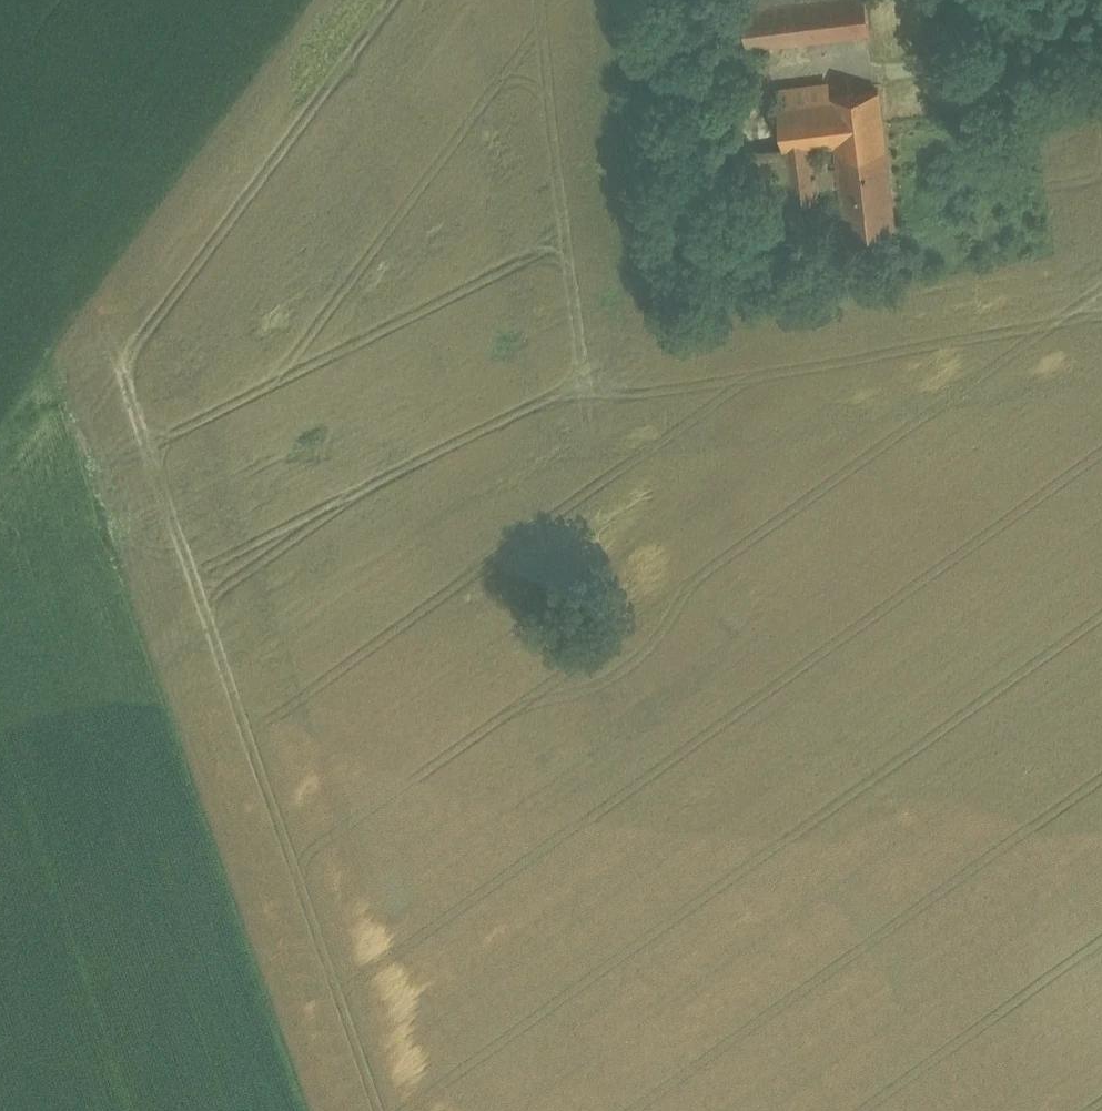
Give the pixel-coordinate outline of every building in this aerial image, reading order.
[(749,44),(872,28),(868,0),(743,0),(749,44)] [(880,89),(780,102),(786,148),(793,200),(819,197),(815,160),(813,144),(838,141),(840,153),(887,148),(880,89)] [(786,148),(754,151),(760,204),(793,200),(786,148)] [(887,148),(840,153),(841,165),(830,166),(829,159),(815,160),(818,186),(843,183),(848,231),(896,225),(887,148)]
